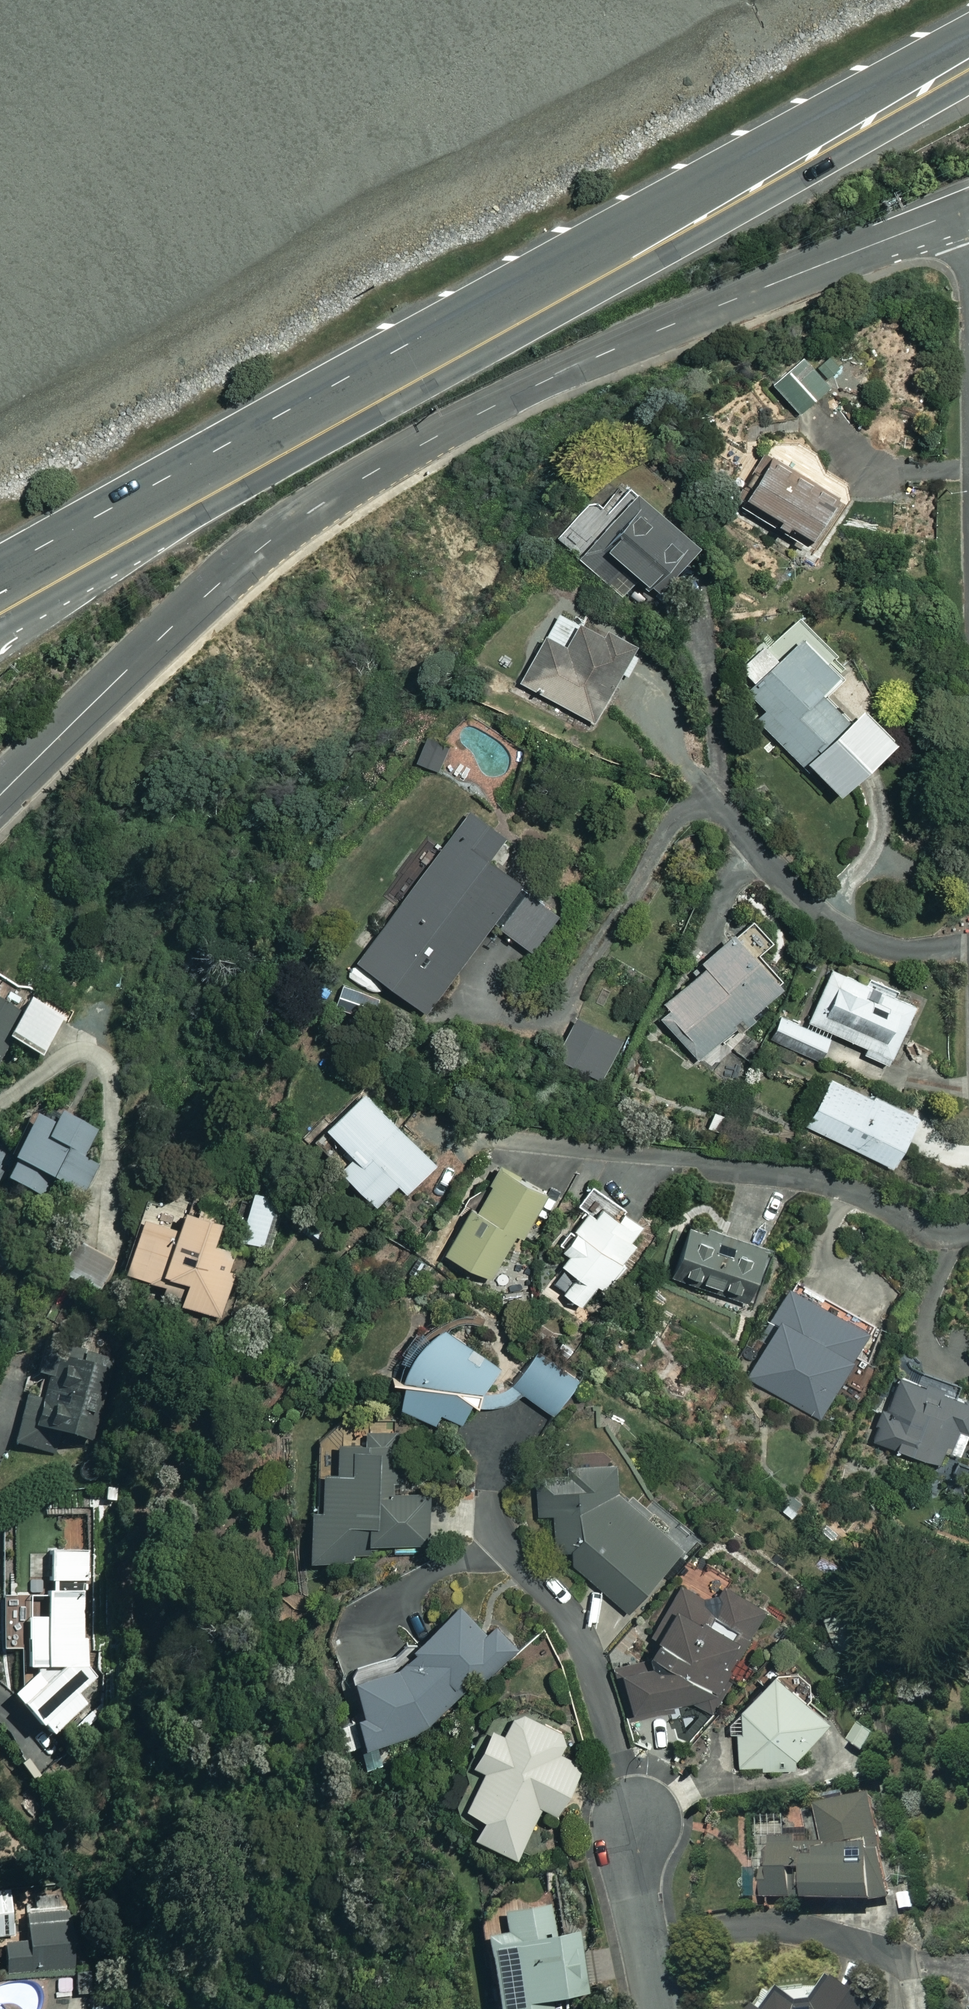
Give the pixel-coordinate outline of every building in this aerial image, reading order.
[(827,386),(800,358),(772,385),(799,413),(827,386)] [(846,489),(768,448),(742,496),(819,538),(846,489)] [(656,592),(696,545),(612,473),(556,538),(587,565),(603,546),(656,592)] [(628,646),(578,621),(565,647),(544,637),(521,683),(591,719),(628,646)] [(835,675),(798,639),(777,659),(761,644),(738,667),(753,682),(745,690),(765,710),(756,719),(799,762),(803,758),(837,792),(892,736),(857,703),(867,693),(842,668),(835,675)] [(445,742),(425,735),(416,761),(436,768),(445,742)] [(504,835),(469,809),(355,960),(424,1012),(491,922),(530,951),(558,913),(486,858),(504,835)] [(767,941),(741,917),(653,1012),(702,1058),(778,977),(754,955),(767,941)] [(913,1003),(830,969),(808,1021),(866,1045),(862,1053),(888,1063),(913,1003)] [(0,978),(0,1052),(8,1039),(38,1057),(63,1016),(0,978)] [(621,1037),(576,1015),(556,1058),(601,1080),(621,1037)] [(829,1038),(781,1015),(771,1037),(818,1060),(829,1038)] [(916,1113),(827,1073),(804,1125),(893,1165),(916,1113)] [(434,1163),(361,1088),(324,1124),(353,1155),(340,1168),(374,1203),(396,1182),(405,1191),(434,1163)] [(54,1111),(48,1123),(30,1114),(0,1174),(0,1176),(43,1198),(52,1180),(80,1193),(94,1165),(78,1157),(92,1130),(54,1111)] [(545,1189),(497,1166),(476,1208),(467,1204),(443,1252),(491,1275),(513,1230),(523,1235),(545,1189)] [(562,1291),(578,1305),(634,1242),(628,1236),(640,1223),(594,1182),(576,1203),(583,1209),(554,1241),(567,1252),(560,1260),(576,1275),(562,1291)] [(288,1199),(253,1188),(237,1237),(272,1248),(288,1199)] [(179,1301),(219,1314),(233,1272),(227,1269),(234,1248),(211,1240),(220,1215),(182,1202),(175,1223),(142,1212),(123,1268),(163,1281),(166,1271),(187,1278),(179,1301)] [(763,1245),(691,1218),(668,1279),(740,1306),(763,1245)] [(110,1264),(69,1244),(54,1277),(95,1296),(110,1264)] [(865,1327),(792,1288),(746,1376),(819,1415),(865,1327)] [(80,1330),(66,1308),(26,1334),(40,1355),(80,1330)] [(523,1392),(554,1415),(578,1382),(535,1351),(511,1384),(497,1393),(484,1394),(479,1390),(496,1365),(436,1319),(410,1344),(397,1410),(458,1423),(469,1403),(474,1406),(499,1406),(523,1392)] [(98,1364),(59,1355),(50,1394),(25,1388),(13,1443),(49,1452),(54,1431),(81,1437),(98,1364)] [(968,1435),(968,1399),(942,1390),(948,1373),(934,1368),(929,1386),(896,1375),(874,1441),(938,1462),(943,1449),(962,1455),(968,1435)] [(403,1426),(347,1424),(347,1439),(337,1438),(335,1470),(321,1470),(320,1503),(310,1502),(308,1556),(368,1558),(369,1541),(426,1543),(428,1490),(401,1489),(403,1426)] [(624,1480),(595,1449),(528,1510),(624,1613),(684,1548),(616,1487),(624,1480)] [(28,1539),(14,1539),(16,1608),(1,1608),(2,1648),(25,1648),(26,1661),(46,1661),(46,1679),(15,1702),(47,1733),(84,1702),(91,1663),(88,1514),(27,1516),(28,1539)] [(612,1666),(629,1720),(693,1701),(711,1709),(757,1600),(683,1569),(646,1656),(612,1666)] [(484,1636),(459,1604),(407,1650),(350,1669),(361,1710),(355,1711),(362,1741),(417,1727),(520,1653),(498,1625),(484,1636)] [(825,1716),(770,1671),(726,1725),(735,1733),(738,1766),(764,1764),(764,1768),(791,1766),(792,1756),(825,1716)] [(541,1803),(564,1816),(584,1768),(558,1751),(566,1736),(515,1708),(502,1732),(488,1725),(469,1759),(483,1766),(463,1801),(481,1811),(471,1829),(514,1852),(541,1803)] [(882,1901),(879,1802),(821,1804),(822,1831),(782,1833),(782,1820),(751,1821),(752,1870),(762,1870),(763,1900),(799,1899),(799,1904),(882,1901)] [(548,1902),(477,1914),(493,2008),(552,2008),(551,1997),(584,1992),(574,1930),(553,1934),(548,1902)] [(72,1967),(68,1918),(25,1921),(26,1942),(3,1944),(5,1972),(72,1967)] [(782,1993),(771,2008),(885,2008),(834,1978),(816,2003),(797,2005),(782,1993)]
